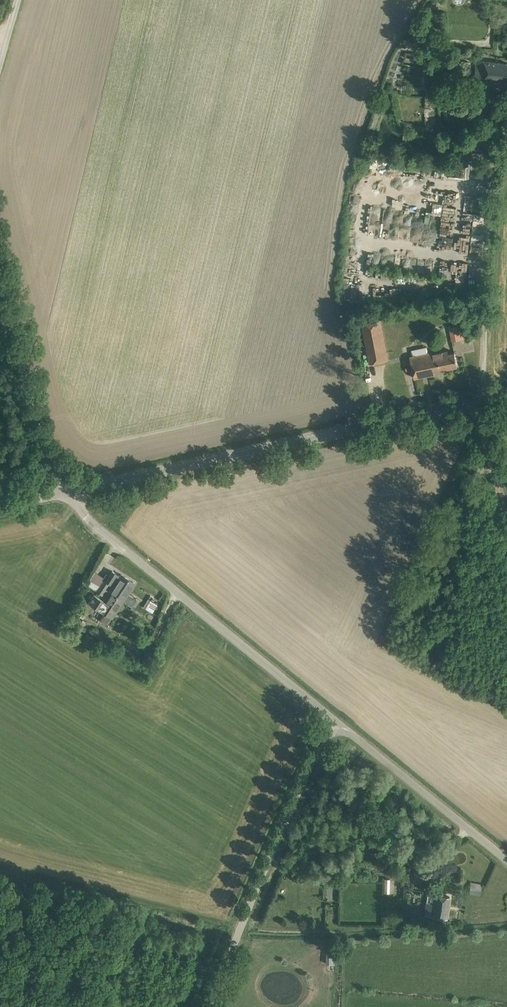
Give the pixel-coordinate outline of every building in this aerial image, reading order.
[(484,61),(484,60),(476,60),(475,88),(503,89),(504,81),(506,81),(506,63),(484,61)] [(469,106),(469,122),(481,122),(482,106),(469,106)] [(373,215),(371,234),(380,234),(380,228),(382,228),(383,216),(373,215)] [(379,320),(364,323),(372,361),(387,358),(379,320)] [(452,340),(453,340),(460,339),(458,326),(449,327),(452,340)] [(458,366),(456,356),(450,357),(448,350),(431,354),(428,343),(409,347),(415,378),(435,373),(434,371),(458,366)] [(124,599),(130,591),(135,582),(121,574),(120,575),(112,570),(107,579),(95,571),(91,578),(99,583),(98,585),(107,589),(124,599)] [(121,604),(124,599),(107,589),(98,585),(95,589),(103,594),(101,598),(94,594),(89,602),(99,608),(94,615),(95,617),(99,619),(102,619),(106,612),(113,617),(118,608),(121,610),(124,606),(121,604)] [(157,604),(148,598),(143,607),(153,612),(157,604)] [(340,756),(335,762),(345,770),(350,764),(340,756)] [(469,893),(481,895),(482,884),(470,883),(469,893)] [(446,917),(448,906),(449,896),(428,894),(426,914),(439,916),(439,917),(440,917),(440,916),(446,917)]
